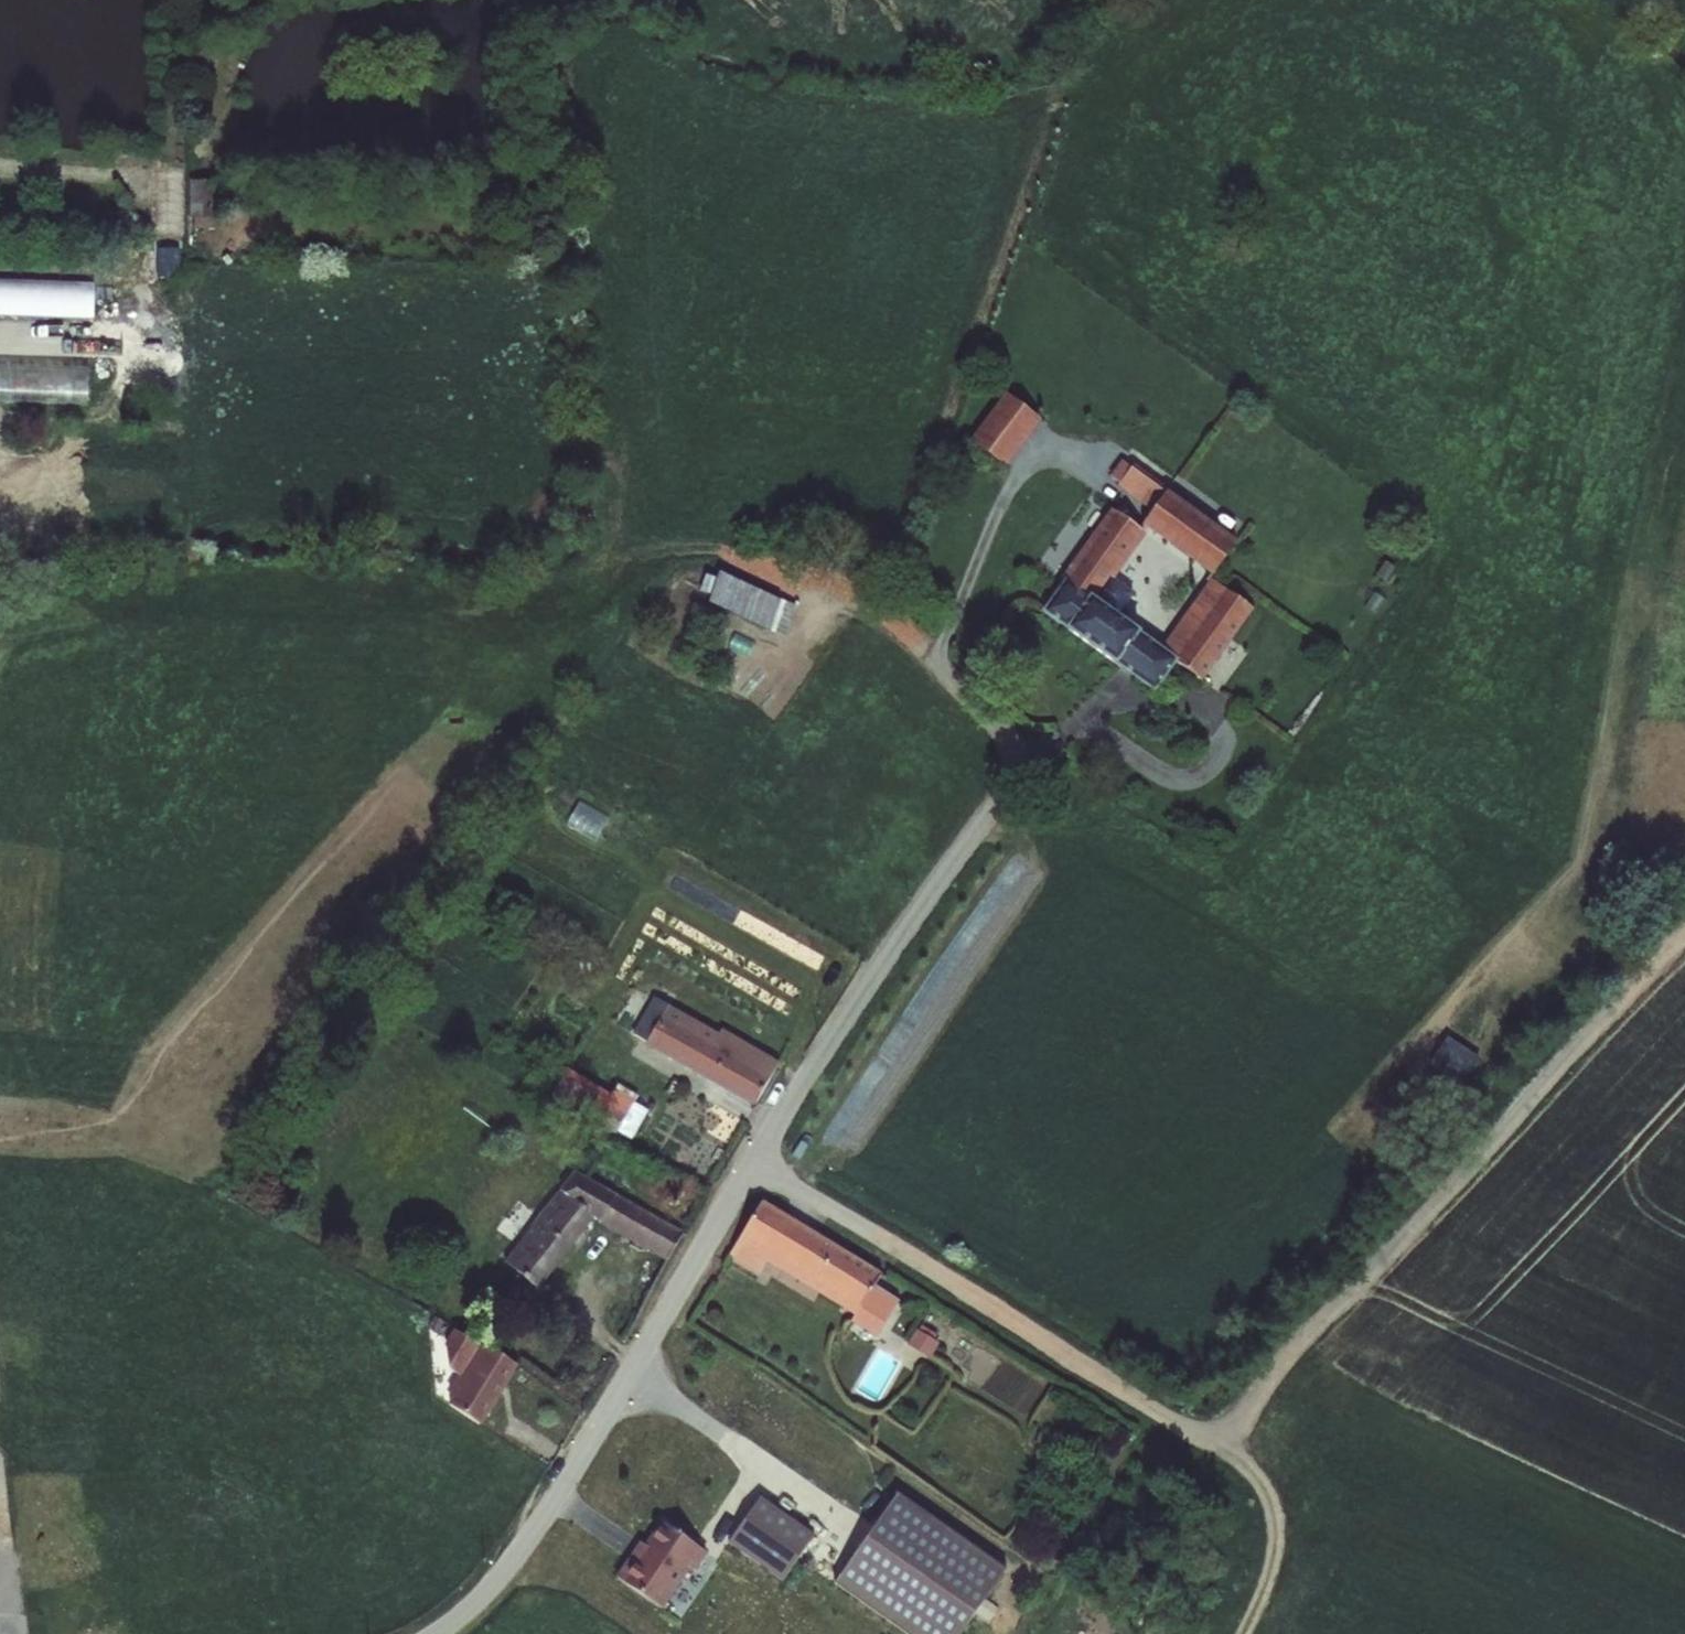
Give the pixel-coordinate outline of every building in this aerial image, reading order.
[(99,315),(100,279),(0,277),(0,313),(99,315)] [(93,403),(94,365),(0,363),(0,401),(93,403)] [(1035,413),(1003,391),(971,436),(1003,458),(1035,413)] [(1122,480),(1153,501),(1165,484),(1136,463),(1122,480)] [(1234,534),(1165,484),(1153,501),(1141,517),(1212,566),(1234,534)] [(1140,521),(1116,503),(1043,603),(1116,655),(1138,625),(1114,608),(1131,585),(1108,567),(1140,521)] [(711,600),(788,632),(801,600),(724,569),(711,600)] [(1225,583),(1208,571),(1157,638),(1173,651),(1176,654),(1225,583)] [(1201,672),(1248,602),(1225,583),(1176,654),(1201,672)] [(1157,638),(1138,625),(1116,655),(1135,669),(1157,638)] [(1173,651),(1157,638),(1135,669),(1153,683),(1173,651)] [(752,1092),(775,1049),(715,1016),(712,1020),(648,983),(626,1021),(752,1092)] [(1449,1033),(1434,1065),(1470,1082),(1485,1049),(1449,1033)] [(616,1119),(636,1086),(608,1070),(599,1086),(574,1073),(565,1090),(616,1119)] [(680,1221),(578,1159),(514,1242),(522,1248),(516,1256),(543,1275),(597,1204),(666,1246),(680,1221)] [(758,1191),(728,1241),(759,1260),(768,1244),(856,1297),(877,1265),(758,1191)] [(923,1318),(912,1343),(930,1352),(942,1327),(923,1318)] [(479,1408),(516,1351),(495,1338),(494,1340),(482,1333),(481,1335),(457,1321),(448,1337),(450,1355),(460,1361),(450,1377),(455,1381),(450,1390),(479,1408)] [(1002,1560),(895,1482),(830,1571),(916,1633),(948,1633),(1002,1560)] [(786,1581),(822,1533),(767,1492),(731,1539),(786,1581)] [(635,1540),(618,1564),(660,1595),(689,1554),(694,1557),(706,1539),(664,1509),(640,1543),(635,1540)]
